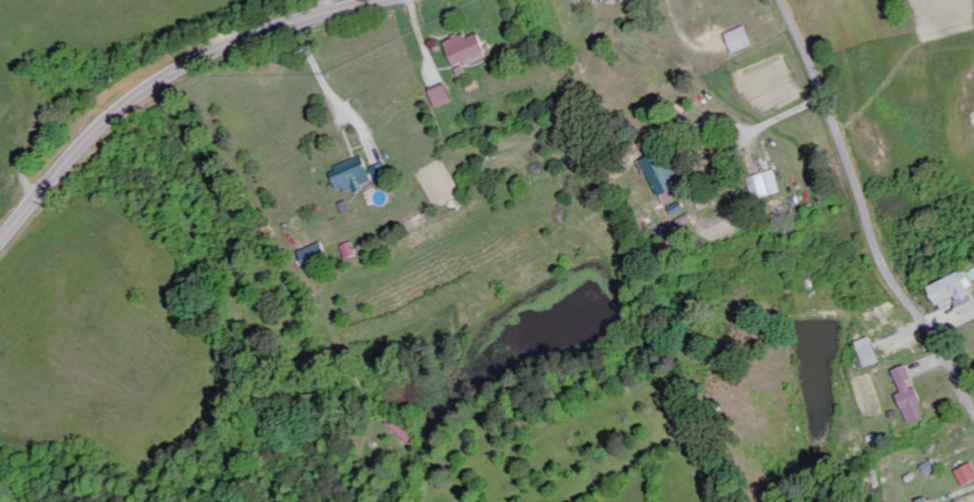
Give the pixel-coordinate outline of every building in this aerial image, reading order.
[(757,45),(748,26),(728,34),(737,54),(757,45)] [(447,42),(458,67),(468,63),(469,67),(493,57),(483,34),(471,39),(468,33),(447,42)] [(457,101),(450,84),(433,92),(440,108),(457,101)] [(647,159),(661,196),(680,189),(666,152),(647,159)] [(334,170),(342,190),(349,187),(352,194),(379,183),(368,156),(334,170)] [(785,193),(779,170),(753,177),(758,200),(785,193)] [(665,197),(668,204),(684,197),(681,189),(665,197)] [(362,254),(358,242),(346,246),(351,259),(362,254)] [(306,250),(312,272),(335,264),(328,243),(306,250)] [(941,305),(958,297),(967,317),(973,314),(973,290),(973,288),(973,287),(973,277),(971,269),(932,287),(941,305)] [(860,342),(869,368),(884,363),(875,337),(860,342)] [(906,393),(900,396),(911,424),(927,417),(921,404),(926,402),(920,387),(918,388),(909,366),(897,371),(906,393)] [(924,466),(929,476),(941,470),(936,460),(924,466)] [(966,486),(973,483),(973,464),(959,470),(966,486)]
